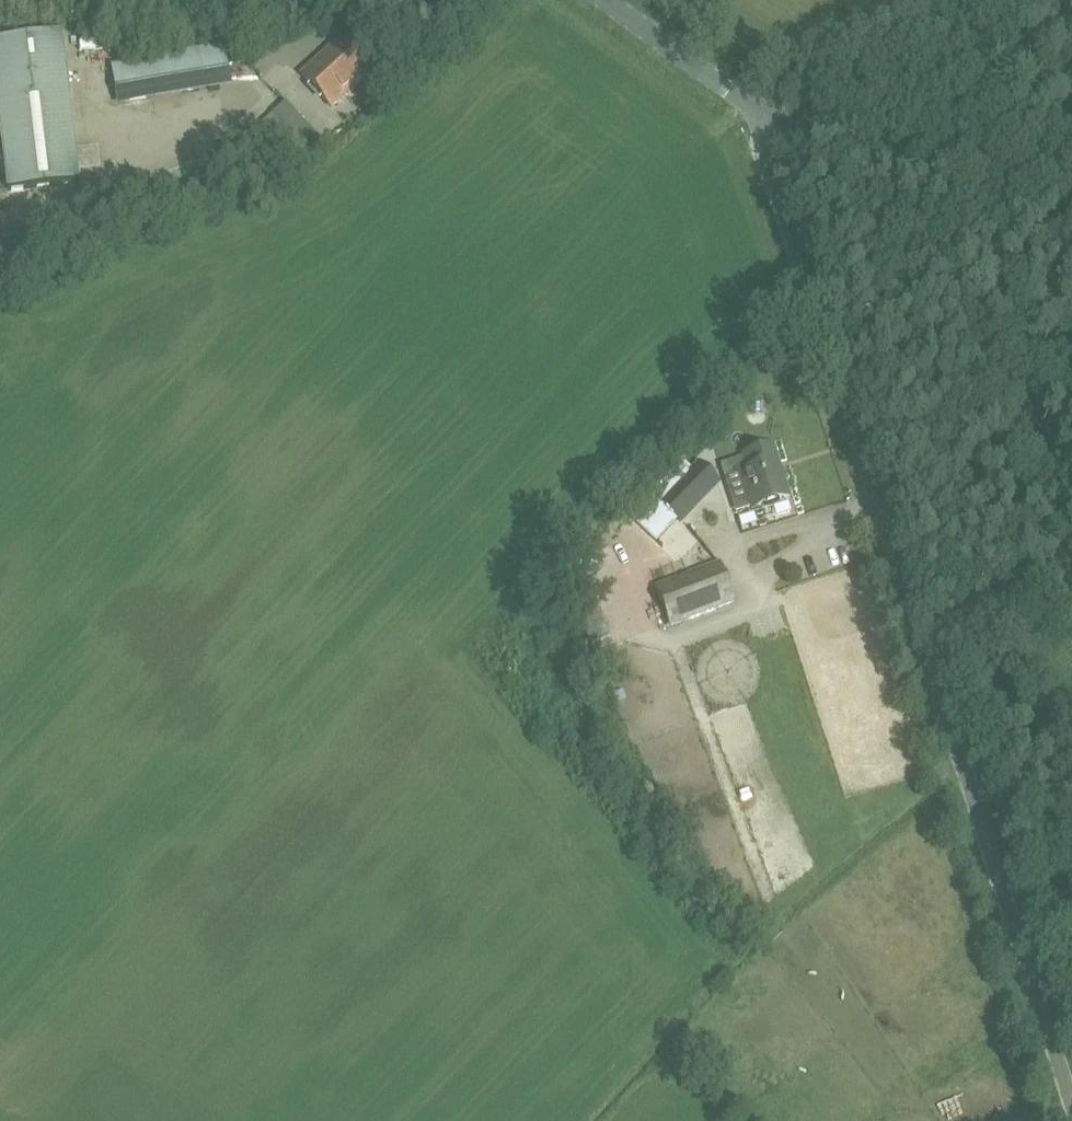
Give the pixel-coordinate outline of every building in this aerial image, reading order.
[(62,34),(0,42),(0,126),(8,192),(80,184),(62,34)] [(318,61),(317,60),(301,75),(331,107),(369,72),(339,40),(325,53),(326,54),(318,61)] [(125,98),(124,68),(111,69),(110,50),(102,51),(104,99),(125,98)] [(130,116),(182,110),(181,99),(129,104),(130,116)] [(748,471),(742,473),(753,509),(789,498),(773,446),(744,455),(748,471)] [(719,483),(709,474),(699,465),(688,476),(675,463),(628,512),(657,539),(677,519),(681,523),(719,483)] [(734,603),(719,564),(656,588),(671,627),(734,603)]
